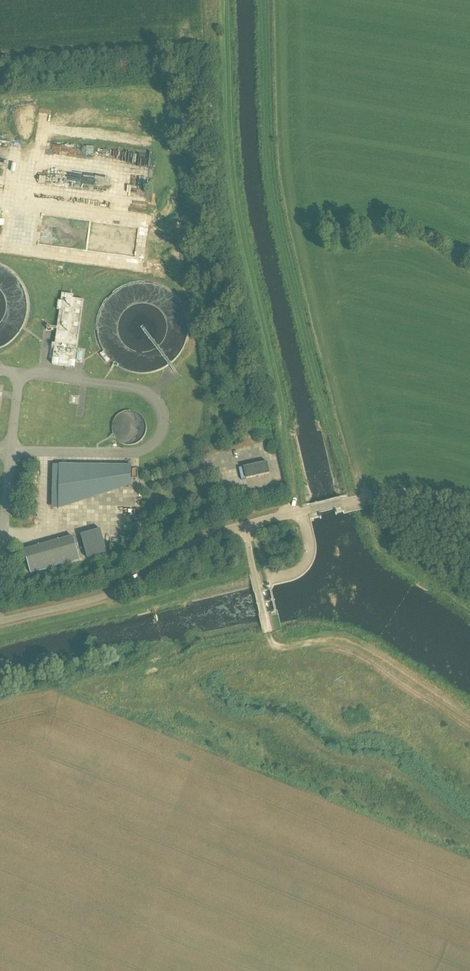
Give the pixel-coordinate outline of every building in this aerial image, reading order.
[(46,216),(43,246),(108,252),(109,242),(116,243),(118,226),(72,221),(71,225),(59,223),(60,218),(46,216)] [(75,368),(84,300),(73,298),(73,295),(62,293),(52,365),(75,368)] [(247,480),(270,474),(267,462),(244,468),(247,480)] [(58,463),(57,507),(131,483),(131,463),(58,463)] [(87,559),(107,553),(100,529),(81,535),(87,559)] [(25,550),(31,574),(79,560),(73,536),(25,550)]
